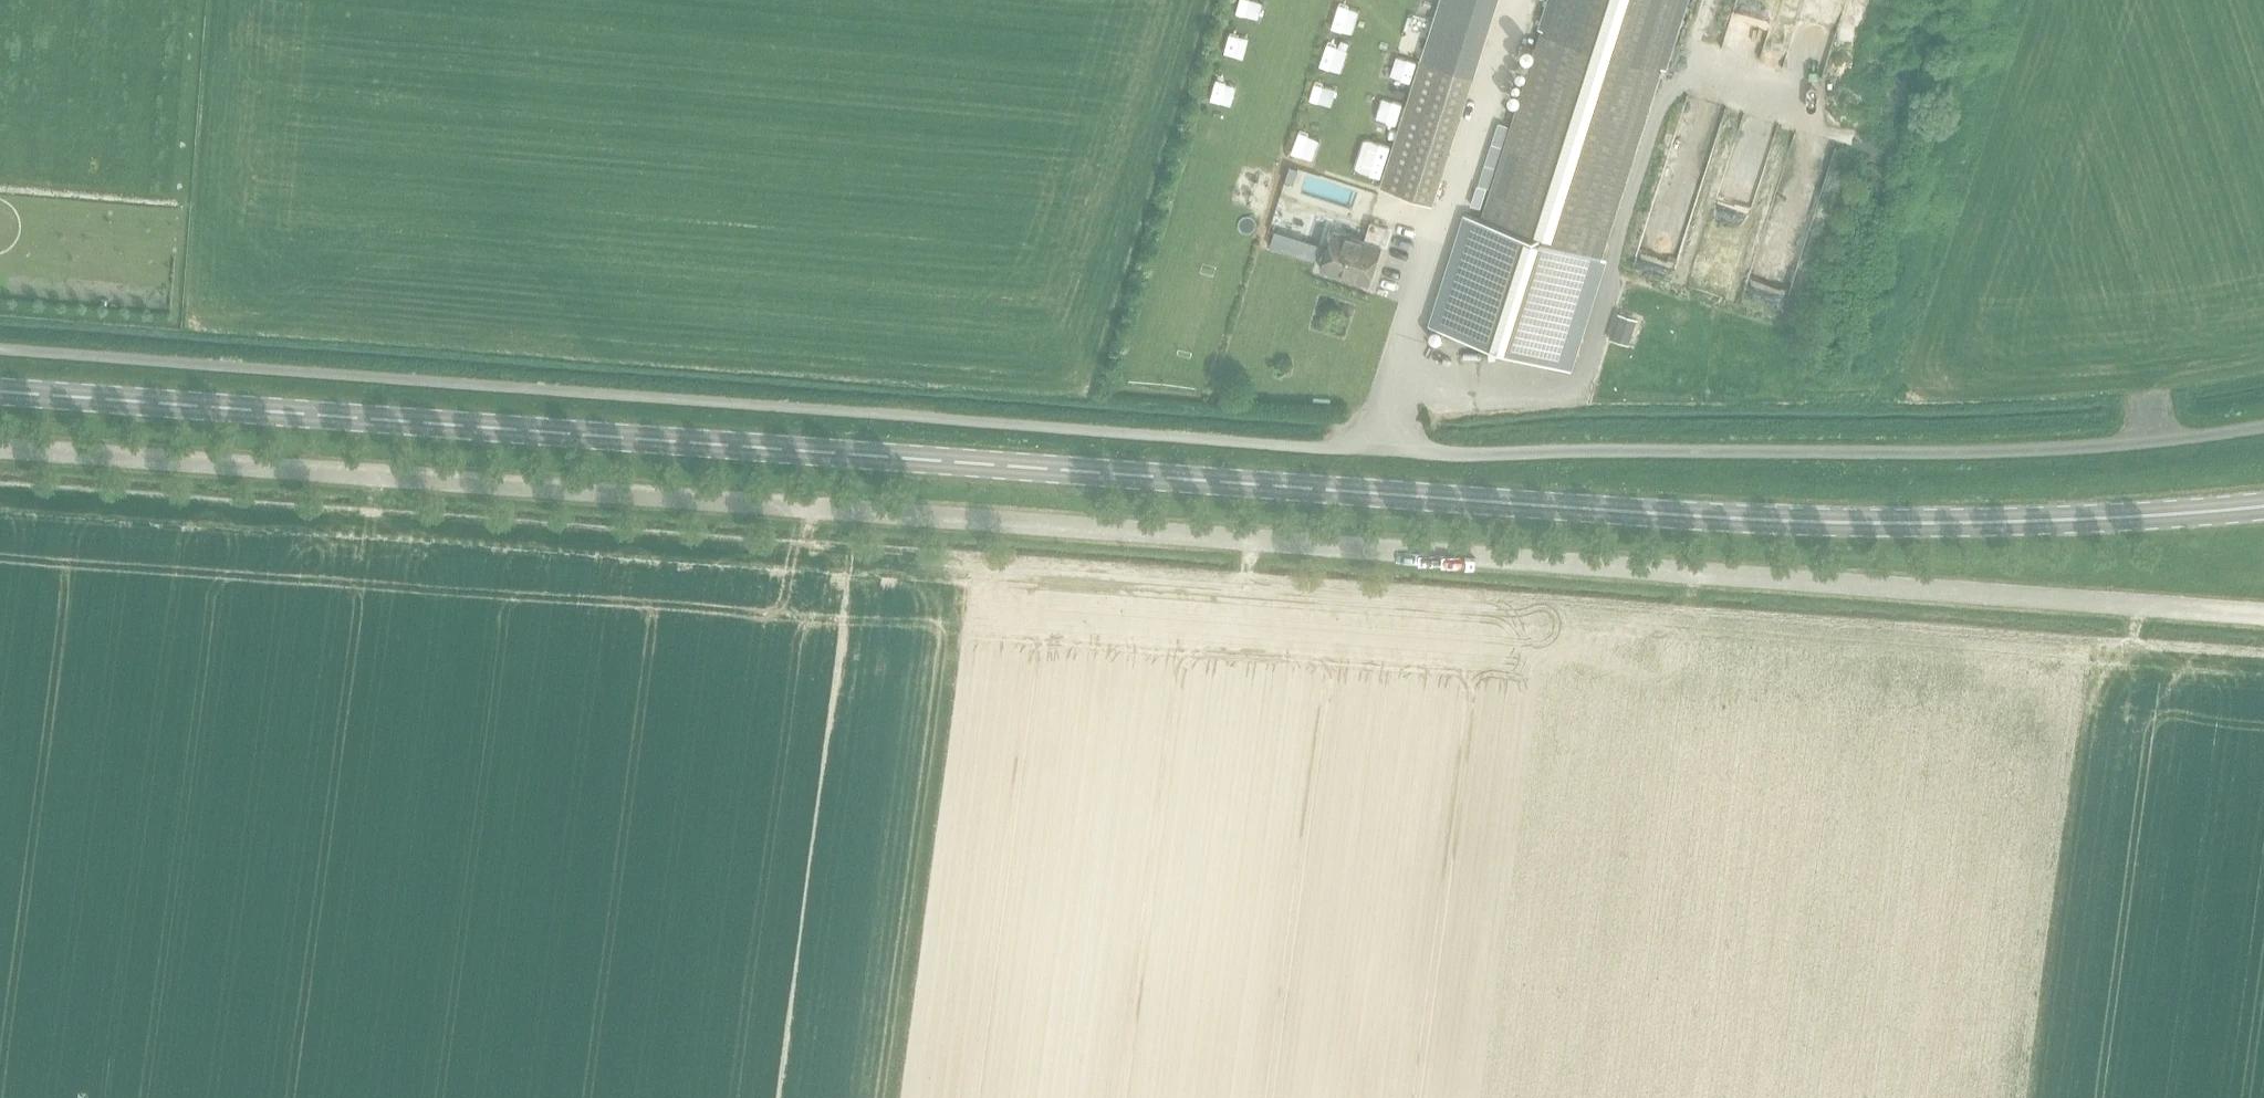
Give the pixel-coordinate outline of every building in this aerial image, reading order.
[(1393,4),(1374,0),(1365,0),(1362,17),(1389,23),(1393,4)] [(1421,59),(1471,75),(1495,0),(1440,0),(1421,59)] [(1661,66),(1663,66),(1684,0),(1550,0),(1541,27),(1542,28),(1481,218),(1463,213),(1428,325),(1566,368),(1601,258),(1600,257),(1661,66)] [(1363,58),(1364,37),(1348,37),(1347,57),(1363,58)] [(1421,59),(1380,187),(1431,203),(1471,75),(1421,59)] [(1845,65),(1826,71),(1831,91),(1851,86),(1845,65)] [(1700,103),(1722,109),(1729,80),(1706,75),(1700,103)] [(1348,107),(1356,85),(1336,78),(1328,100),(1348,107)] [(1786,131),(1788,97),(1765,96),(1762,129),(1786,131)] [(1321,120),(1317,141),(1339,146),(1344,125),(1321,120)] [(1385,212),(1400,218),(1406,202),(1391,197),(1385,212)] [(1333,230),(1321,268),(1367,283),(1385,226),(1369,220),(1363,240),(1333,230)] [(1775,228),(1760,282),(1797,292),(1813,237),(1805,235),(1801,248),(1787,244),(1791,233),(1775,228)] [(1616,312),(1608,336),(1623,341),(1630,317),(1616,312)] [(1762,595),(1761,608),(1781,609),(1782,597),(1762,595)]
